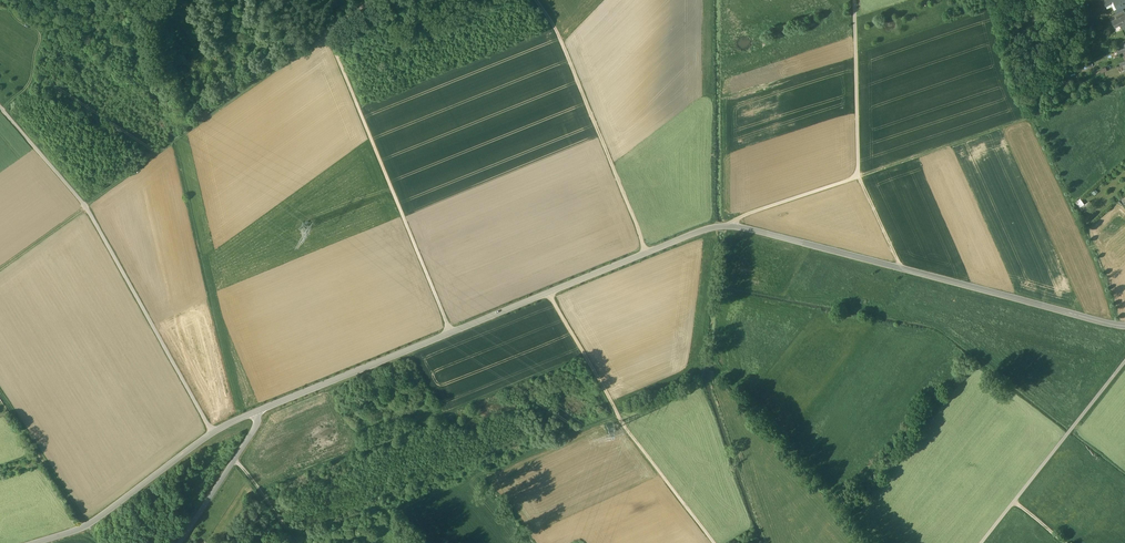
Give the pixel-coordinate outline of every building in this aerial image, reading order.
[(1110,1),(1111,3),(1115,10),(1120,8),(1122,7),(1124,6),(1124,0),(1113,0),(1112,0),(1110,1)] [(1113,20),(1116,26),(1119,24),(1121,29),(1124,27),(1124,14),(1117,18),(1113,20)] [(1116,26),(1113,20),(1111,21),(1116,32),(1121,29),(1119,24),(1116,26)]
